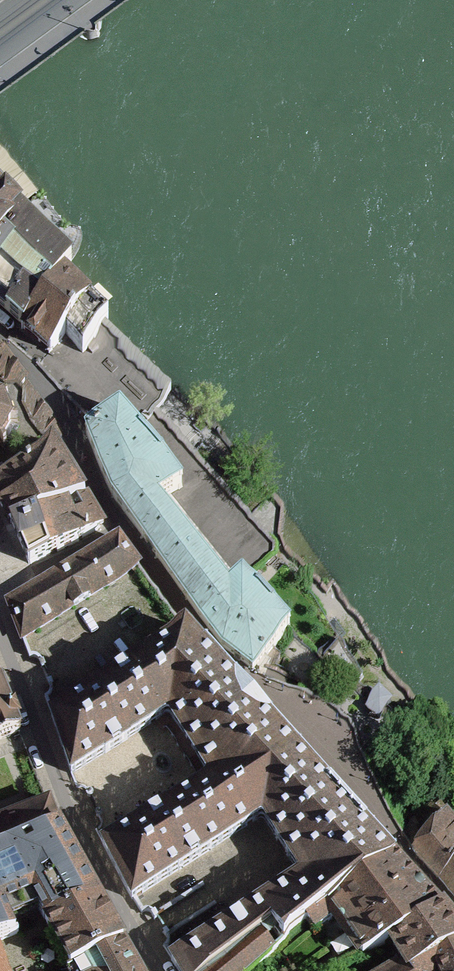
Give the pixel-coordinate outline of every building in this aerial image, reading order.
[(20,226),(69,273),(74,266),(80,256),(81,251),(81,248),(81,247),(80,244),(78,243),(76,241),(74,241),(72,240),(70,241),(68,242),(67,242),(41,209),(39,208),(38,209),(0,158),(0,200),(20,226)] [(20,226),(0,200),(0,247),(20,226)] [(20,226),(0,247),(0,308),(23,327),(63,283),(70,275),(69,273),(20,226)] [(63,283),(23,327),(21,329),(23,330),(43,346),(50,351),(66,336),(74,344),(83,353),(104,333),(109,328),(91,310),(63,283)] [(0,357),(1,358),(0,359),(0,377),(11,392),(21,384),(22,385),(25,382),(7,360),(3,355),(0,357)] [(15,397),(30,416),(29,417),(38,430),(39,429),(52,445),(62,440),(49,419),(48,417),(35,401),(25,388),(15,397)] [(3,446),(6,444),(2,439),(10,422),(17,422),(17,419),(10,419),(3,401),(8,397),(5,394),(0,398),(0,443),(3,446)] [(150,547),(223,647),(253,669),(265,656),(289,632),(242,578),(228,590),(157,501),(178,489),(182,487),(179,483),(122,413),(119,410),(116,412),(105,420),(95,427),(86,433),(92,449),(112,496),(150,547)] [(12,500),(32,490),(42,512),(35,515),(44,539),(50,554),(57,550),(58,552),(76,544),(58,507),(85,497),(61,460),(52,445),(5,477),(0,480),(0,498),(10,496),(12,500)] [(32,490),(12,500),(10,496),(0,498),(0,499),(2,503),(0,503),(3,507),(4,510),(11,523),(12,524),(35,515),(42,512),(32,490)] [(91,508),(85,498),(85,497),(58,507),(76,544),(79,542),(78,540),(100,529),(100,525),(100,523),(91,508)] [(35,515),(12,524),(15,531),(21,546),(29,564),(46,557),(46,555),(50,554),(44,539),(35,515)] [(42,582),(39,584),(7,602),(21,639),(24,638),(58,616),(105,587),(111,583),(136,568),(138,566),(136,563),(128,553),(121,543),(118,539),(115,541),(87,557),(84,559),(42,582)] [(207,653),(205,651),(201,648),(188,633),(185,630),(183,631),(146,655),(143,657),(95,687),(92,690),(54,714),(51,716),(71,774),(74,772),(105,752),(105,753),(127,739),(165,714),(166,714),(168,714),(169,715),(185,739),(187,743),(192,750),(194,753),(208,776),(208,777),(208,778),(208,780),(207,781),(165,806),(165,805),(140,820),(141,821),(103,844),(109,857),(117,871),(205,817),(206,818),(298,752),(296,750),(287,740),(285,737),(267,718),(268,717),(264,714),(257,706),(247,695),(246,694),(242,690),(240,687),(237,684),(236,685),(218,665),(216,663),(207,653)] [(20,731),(3,689),(0,681),(0,740),(20,731)] [(328,785),(302,757),(300,754),(298,752),(206,818),(205,817),(117,871),(124,884),(132,900),(133,899),(179,869),(210,849),(254,821),(257,819),(260,818),(262,817),(263,818),(264,818),(273,833),(275,836),(288,857),(290,859),(299,874),(300,875),(300,876),(299,878),(298,879),(259,904),(285,938),(289,933),(306,920),(393,855),(364,824),(363,822),(361,819),(354,812),(352,809),(351,806),(349,805),(348,803),(344,800),(342,798),(339,796),(333,789),(332,788),(330,786),(328,785)] [(49,803),(48,803),(46,804),(0,822),(0,854),(58,827),(59,826),(57,823),(54,814),(53,813),(49,803)] [(403,835),(413,850),(426,864),(439,879),(453,865),(453,835),(443,821),(437,813),(438,812),(438,810),(436,811),(434,808),(425,816),(416,824),(403,835)] [(122,941),(108,915),(80,866),(59,828),(58,827),(0,854),(0,941),(18,933),(17,930),(14,932),(5,910),(6,909),(30,899),(32,898),(70,966),(122,941)] [(306,920),(315,931),(335,916),(362,954),(390,940),(441,909),(411,875),(393,855),(306,920)] [(439,879),(453,897),(453,865),(439,879)] [(171,961),(178,970),(250,970),(273,950),(260,934),(270,927),(282,943),(285,938),(259,904),(249,910),(218,930),(172,960),(171,961)] [(450,921),(441,909),(390,940),(404,964),(392,970),(453,970),(453,927),(450,921)] [(122,941),(70,966),(71,967),(67,969),(68,970),(140,970),(131,956),(125,946),(122,941)] [(0,946),(0,970),(11,970),(0,946)]
